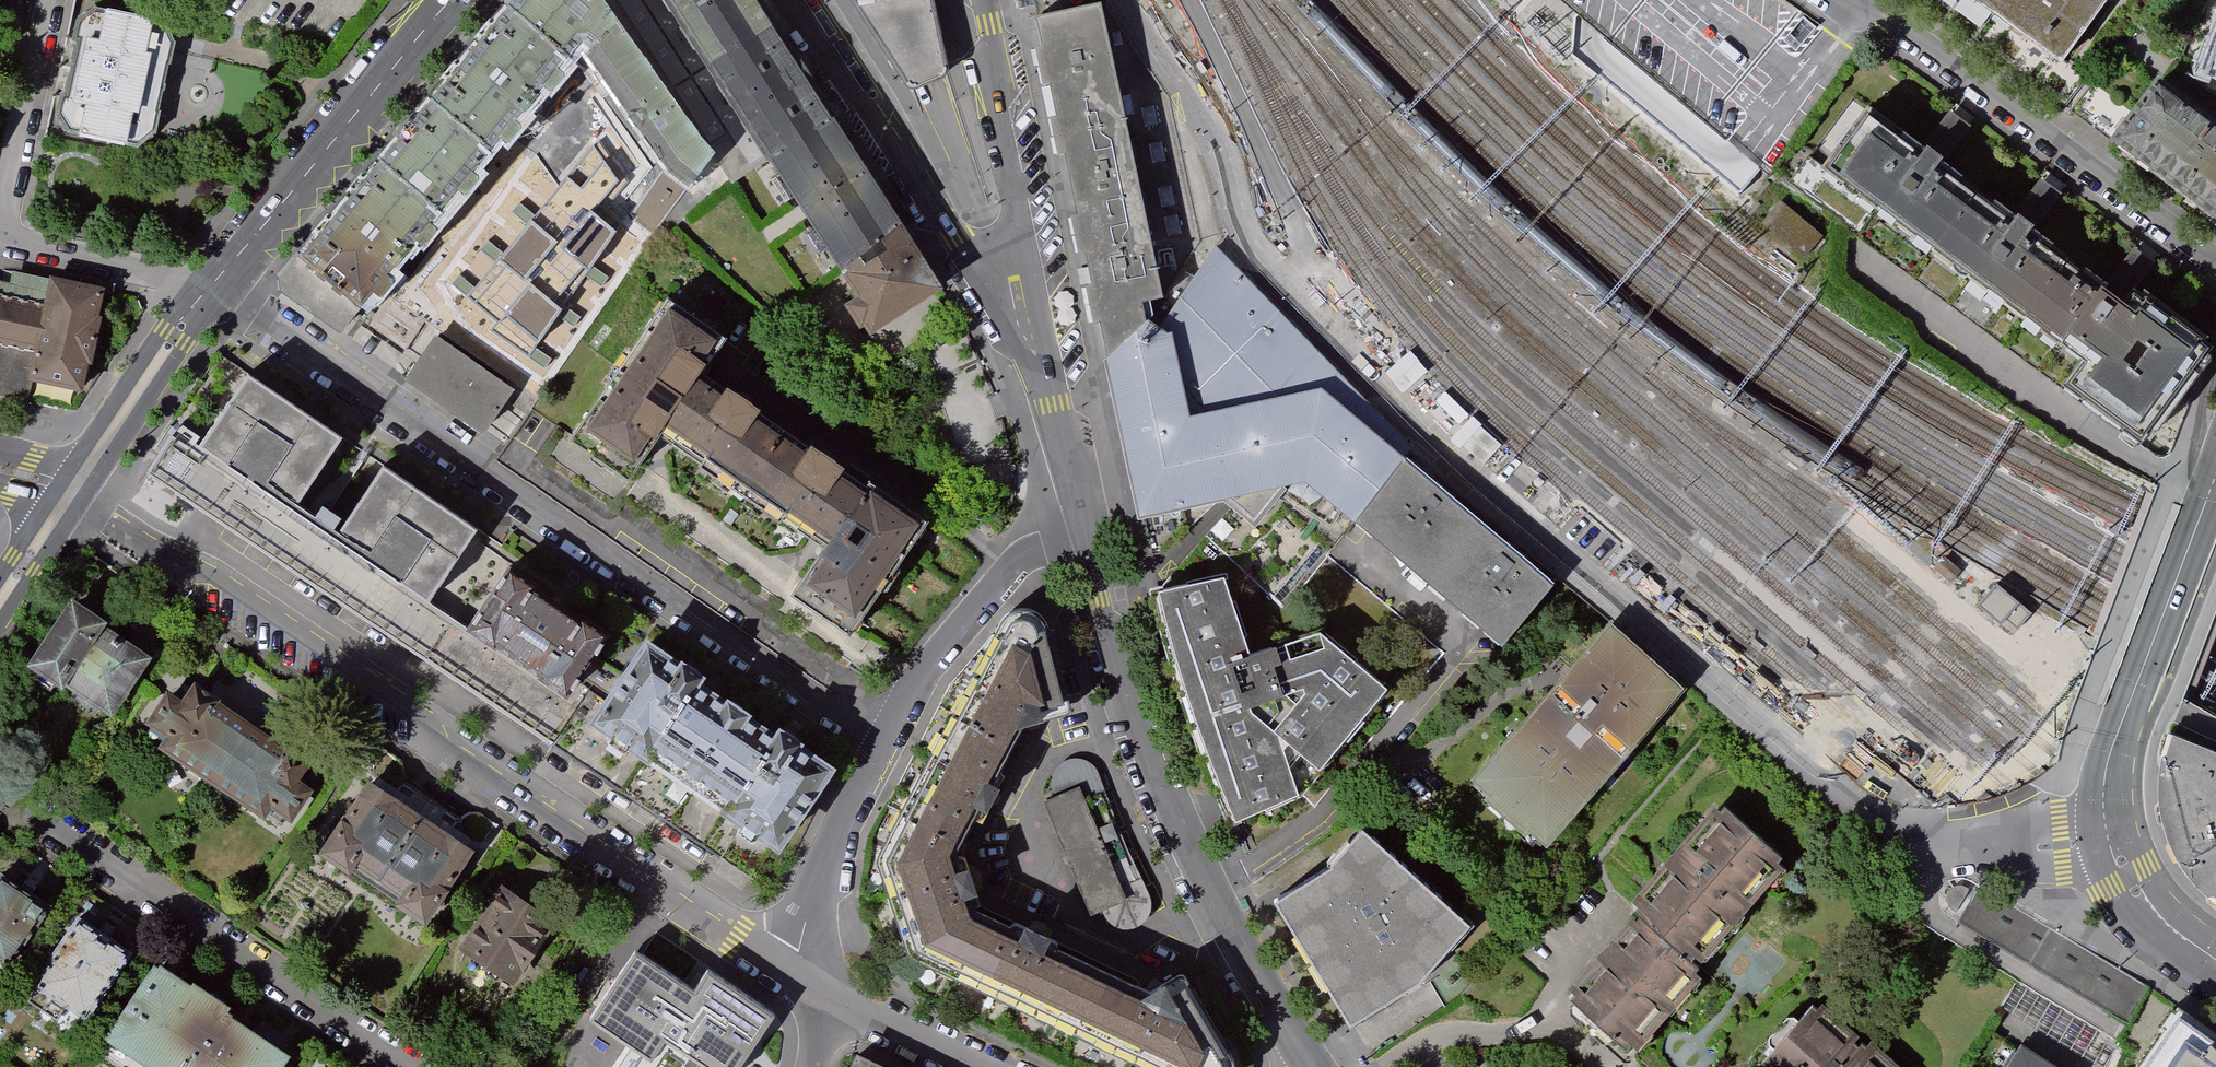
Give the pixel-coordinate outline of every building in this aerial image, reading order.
[(586,39),(612,0),(515,0),(512,4),(572,55),(578,48),(586,39)] [(696,186),(717,159),(735,185),(773,158),(673,0),(612,0),(586,39),(596,47),(590,53),(676,169),(696,186)] [(875,332),(943,288),(762,0),(673,0),(773,158),(775,160),(797,195),(801,203),(810,216),(828,244),(839,263),(845,272),(862,299),(850,307),(864,327),(869,324),(875,332)] [(910,89),(915,92),(922,92),(950,83),(954,76),(953,69),(938,0),(854,0),(910,89)] [(2000,8),(2066,55),(2106,0),(2005,0),(2000,8)] [(494,149),(572,55),(512,4),(433,96),(494,149)] [(1040,17),(1064,130),(1132,117),(1108,6),(1094,8),(1040,17)] [(168,23),(100,9),(82,22),(61,117),(73,136),(142,152),(152,145),(161,137),(180,45),(176,37),(168,23)] [(2215,75),(2215,52),(2208,72),(2215,75)] [(2163,78),(2122,135),(2215,209),(2215,117),(2163,78)] [(494,149),(433,96),(378,161),(441,213),(494,149)] [(1826,161),(1934,242),(1972,190),(1934,162),(1942,150),(1926,138),(1918,149),(1865,110),(1826,161)] [(1132,117),(1064,130),(1086,227),(1152,212),(1132,117)] [(378,161),(303,249),(366,303),(441,213),(378,161)] [(2064,341),(2101,285),(2028,231),(2036,221),(2019,209),(2011,219),(1972,190),(1934,242),(2064,341)] [(1826,236),(1784,200),(1765,223),(1807,259),(1826,236)] [(1086,227),(1104,310),(1148,301),(1170,297),(1152,212),(1086,227)] [(342,332),(366,303),(303,249),(280,276),(282,290),(342,332)] [(2116,272),(2138,285),(2153,262),(2131,249),(2116,272)] [(1153,319),(1148,301),(1104,310),(1147,513),(1313,478),(1359,522),(1404,467),(1217,252),(1202,273),(1166,326),(1153,319)] [(29,401),(33,379),(81,388),(87,361),(92,362),(101,316),(95,315),(99,292),(14,276),(11,288),(0,286),(0,395),(29,401)] [(2107,277),(2101,285),(2064,341),(2087,358),(2072,379),(2147,434),(2211,347),(2202,340),(2206,335),(2147,292),(2144,296),(2135,289),(2130,294),(2107,277)] [(733,336),(675,296),(576,440),(632,479),(662,435),(828,549),(797,595),(853,633),(932,519),(882,484),(879,488),(709,372),(733,336)] [(516,389),(436,333),(404,378),(484,434),(516,389)] [(289,509),(339,436),(243,371),(193,445),(289,509)] [(753,880),(776,846),(598,725),(609,708),(579,688),(572,699),(471,632),(430,604),(333,539),(306,521),(289,509),(193,445),(176,433),(148,475),(753,880)] [(430,604),(479,531),(382,466),(346,520),(333,539),(430,604)] [(1421,481),(1404,467),(1359,522),(1508,643),(1547,594),(1541,590),(1546,583),(1526,567),(1502,547),(1440,497),(1421,481)] [(333,539),(346,520),(319,502),(306,521),(333,539)] [(1962,571),(1945,556),(1934,568),(1951,583),(1962,571)] [(512,572),(471,632),(572,699),(579,688),(612,640),(588,624),(586,627),(534,592),(536,588),(512,572)] [(1257,821),(1319,794),(1297,733),(1342,768),(1406,687),(1337,630),(1268,653),(1239,573),(1174,588),(1199,669),(1217,723),(1257,821)] [(2033,614),(1997,583),(1978,605),(2002,626),(2007,620),(2018,630),(2033,614)] [(97,620),(65,600),(24,662),(55,683),(57,679),(107,712),(144,657),(94,624),(97,620)] [(1007,619),(958,713),(1009,739),(1018,723),(1070,710),(1047,625),(1044,618),(1040,614),(1033,610),(1025,610),(1018,610),(1011,613),(1007,619)] [(1489,797),(1527,831),(1531,826),(1549,842),(1683,692),(1615,631),(1610,636),(1606,633),(1477,776),(1494,792),(1489,797)] [(711,683),(653,644),(609,708),(598,725),(776,846),(783,850),(836,770),(708,688),(711,683)] [(179,704),(163,693),(144,723),(165,736),(157,747),(263,815),(269,806),(290,819),(308,791),(304,788),(310,779),(301,773),(308,761),(284,746),(282,748),(213,703),(216,699),(192,683),(179,704)] [(977,801),(991,807),(1001,788),(987,781),(1009,739),(958,713),(906,813),(957,839),(977,801)] [(2167,727),(2161,751),(2156,775),(2158,800),(2163,823),(2174,848),(2187,869),(2205,887),(2215,896),(2215,747),(2167,727)] [(470,853),(368,786),(323,854),(347,870),(354,860),(408,895),(401,906),(424,921),(470,853)] [(1087,789),(1051,803),(1099,917),(1134,902),(1087,789)] [(1729,812),(1724,818),(1717,812),(1637,904),(1643,910),(1696,955),(1703,961),(1783,871),(1777,866),(1783,860),(1729,812)] [(957,839),(906,813),(881,861),(914,956),(973,922),(965,899),(979,894),(972,874),(957,877),(949,853),(957,839)] [(1425,980),(1476,922),(1366,825),(1334,863),(1277,897),(1354,1023),(1425,980)] [(3,880),(0,885),(0,957),(9,963),(46,908),(3,880)] [(2146,982),(1976,882),(1955,917),(2125,1017),(2146,982)] [(553,926),(503,892),(465,950),(514,983),(553,926)] [(1696,955),(1643,910),(1572,989),(1579,996),(1574,1003),(1628,1050),(1632,1046),(1638,1051),(1699,982),(1692,977),(1697,971),(1689,964),(1696,955)] [(973,922),(914,956),(1067,1028),(1090,977),(1048,957),(1053,943),(1033,934),(1027,948),(973,922)] [(130,955),(81,923),(40,986),(88,1018),(130,955)] [(636,952),(591,1018),(628,1043),(612,1066),(740,1066),(774,1017),(708,972),(695,992),(636,952)] [(149,966),(99,1042),(137,1066),(283,1066),(288,1060),(227,1020),(229,1018),(224,1015),(227,1010),(189,985),(187,988),(155,967),(154,969),(149,966)] [(1090,977),(1067,1028),(1150,1066),(1240,1066),(1239,1066),(1236,1060),(1181,980),(1145,1003),(1090,977)] [(2185,1003),(2142,1066),(2143,1066),(2215,1066),(2215,1025),(2185,1003)] [(1815,1011),(1767,1065),(1770,1066),(1896,1066),(1872,1046),(1870,1049),(1823,1009),(1818,1014),(1815,1011)] [(2021,1046),(2008,1066),(2055,1066),(2021,1046)] [(861,1058),(857,1066),(881,1066),(861,1058)]
